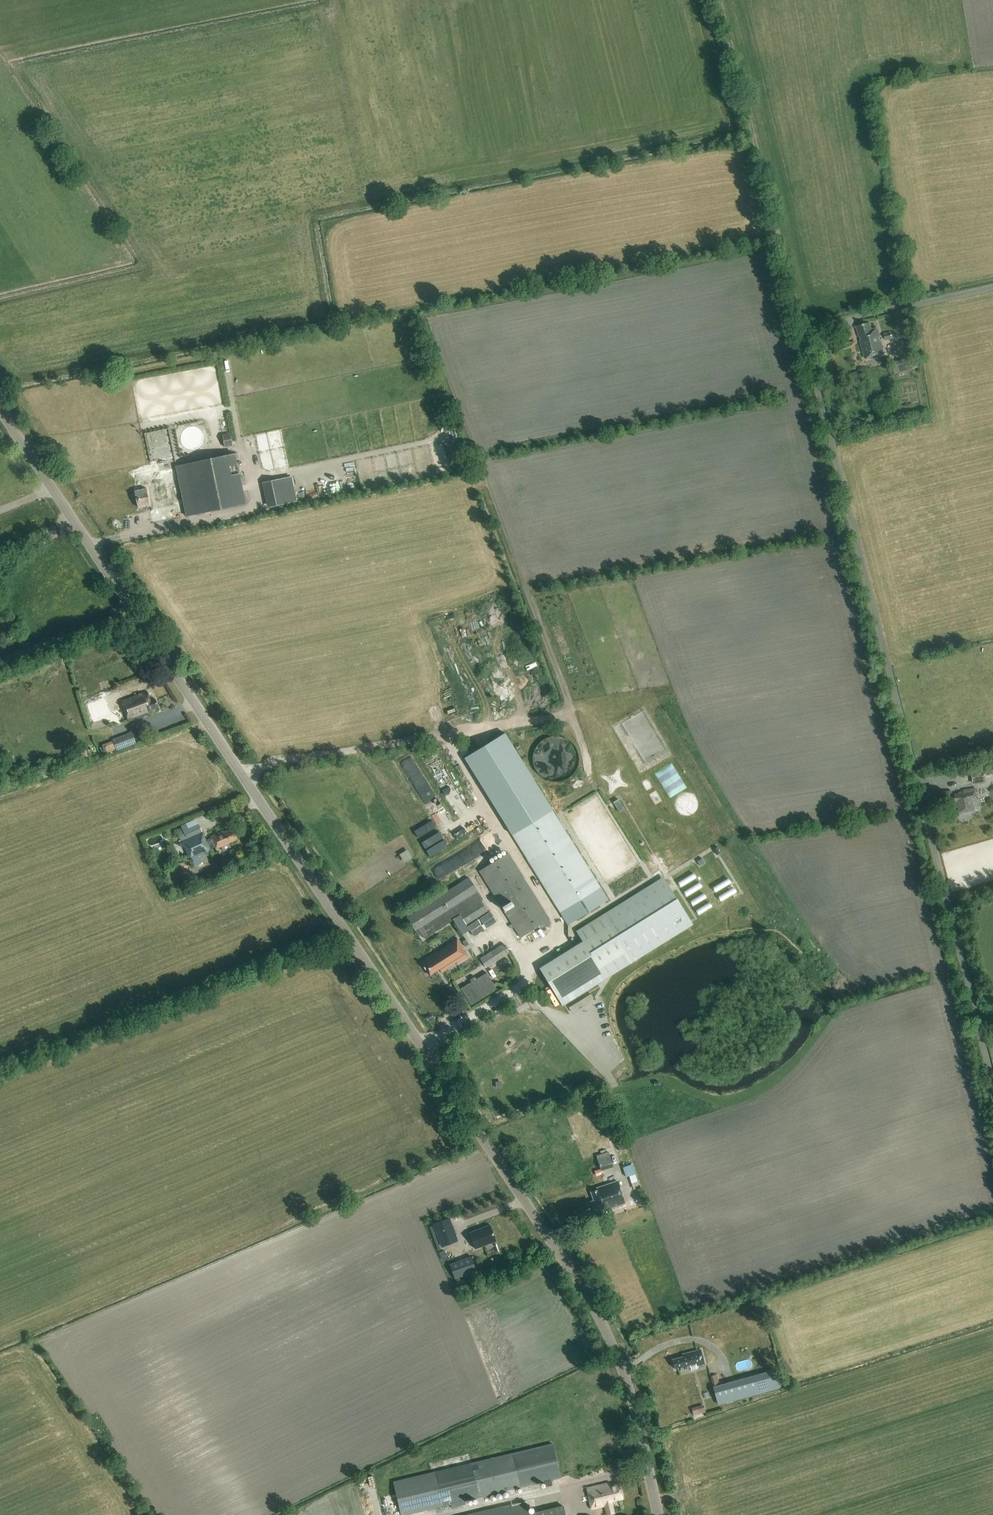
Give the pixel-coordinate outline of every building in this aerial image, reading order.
[(856,326),(859,336),(860,336),(861,339),(859,339),(864,358),(884,353),(878,327),(872,328),(870,322),(856,326)] [(884,333),(885,340),(893,338),(891,332),(884,333)] [(837,344),(835,337),(817,341),(819,349),(837,344)] [(148,431),(151,456),(174,454),(171,428),(148,431)] [(223,435),(225,447),(233,445),(230,433),(223,435)] [(238,465),(236,453),(176,466),(187,517),(246,504),(240,474),(239,474),(237,465),(238,465)] [(174,502),(172,495),(170,483),(150,487),(149,482),(160,480),(159,474),(144,477),(145,482),(142,483),(144,489),(135,491),(138,507),(150,505),(150,507),(174,502)] [(292,476),(266,482),(271,506),(297,501),(292,476)] [(67,661),(53,665),(55,671),(68,667),(67,661)] [(148,692),(121,701),(128,721),(149,714),(148,710),(158,707),(155,699),(151,701),(148,692)] [(116,695),(99,701),(92,704),(99,724),(107,721),(106,717),(122,712),(116,695)] [(132,732),(113,739),(114,743),(106,746),(108,752),(116,749),(116,750),(136,743),(132,732)] [(505,733),(464,758),(560,913),(601,887),(505,733)] [(79,748),(81,756),(88,755),(86,746),(79,748)] [(63,748),(46,753),(48,760),(65,754),(63,748)] [(9,756),(2,759),(6,769),(13,766),(9,756)] [(402,766),(424,799),(435,792),(412,759),(402,766)] [(390,764),(378,771),(418,837),(430,831),(390,764)] [(973,778),(992,774),(990,764),(971,767),(973,778)] [(965,793),(954,795),(956,803),(958,802),(960,812),(979,809),(977,796),(976,796),(975,789),(964,791),(965,793)] [(182,828),(177,830),(182,841),(202,831),(196,818),(186,823),(181,825),(182,828)] [(231,848),(229,843),(238,839),(233,828),(225,832),(224,830),(210,837),(211,839),(207,841),(203,832),(182,841),(191,859),(204,853),(203,853),(211,849),(209,847),(214,845),(216,849),(221,846),(223,851),(231,848)] [(508,852),(479,871),(520,937),(550,919),(508,852)] [(695,872),(679,880),(681,884),(697,877),(695,872)] [(693,925),(663,876),(576,930),(582,941),(539,968),(563,1005),(693,925)] [(469,877),(407,917),(416,932),(425,938),(453,920),(462,934),(469,930),(466,924),(490,909),(469,877)] [(701,881),(685,889),(687,894),(703,886),(701,881)] [(706,892),(691,898),(693,903),(708,897),(706,892)] [(702,917),(716,910),(714,906),(700,913),(702,917)] [(532,951),(546,942),(543,937),(529,946),(532,951)] [(425,960),(421,962),(429,975),(440,969),(442,973),(469,956),(457,938),(424,958),(425,960)] [(481,958),(487,967),(510,953),(504,943),(481,958)] [(507,958),(500,963),(503,968),(510,963),(507,958)] [(471,981),(460,988),(471,1005),(497,989),(487,972),(476,978),(475,976),(470,979),(471,981)] [(588,994),(576,1001),(579,1006),(591,1000),(588,994)] [(619,1150),(625,1149),(623,1142),(617,1144),(619,1150)] [(596,1155),(601,1170),(613,1166),(609,1151),(596,1155)] [(625,1165),(628,1175),(636,1173),(634,1163),(625,1165)] [(594,1201),(590,1202),(593,1210),(604,1206),(605,1209),(624,1203),(616,1180),(597,1187),(598,1190),(591,1192),(594,1201)] [(442,1246),(457,1241),(449,1217),(434,1223),(442,1246)] [(496,1240),(490,1225),(469,1233),(475,1248),(496,1240)] [(471,1256),(450,1263),(455,1278),(476,1270),(471,1256)] [(696,1365),(704,1363),(701,1349),(683,1353),(684,1357),(673,1359),(675,1368),(678,1368),(678,1370),(690,1367),(691,1369),(697,1368),(696,1365)] [(779,1386),(775,1370),(713,1387),(718,1403),(779,1386)] [(704,1405),(691,1409),(693,1415),(706,1412),(704,1405)] [(545,1482),(546,1487),(553,1485),(551,1480),(561,1478),(553,1443),(393,1481),(401,1514),(405,1514),(451,1504),(452,1508),(466,1504),(465,1501),(545,1482)] [(612,1500),(622,1498),(619,1484),(607,1487),(606,1483),(587,1488),(591,1509),(605,1506),(607,1514),(614,1512),(612,1500)] [(563,1504),(528,1512),(526,1500),(463,1514),(566,1514),(563,1504)]
